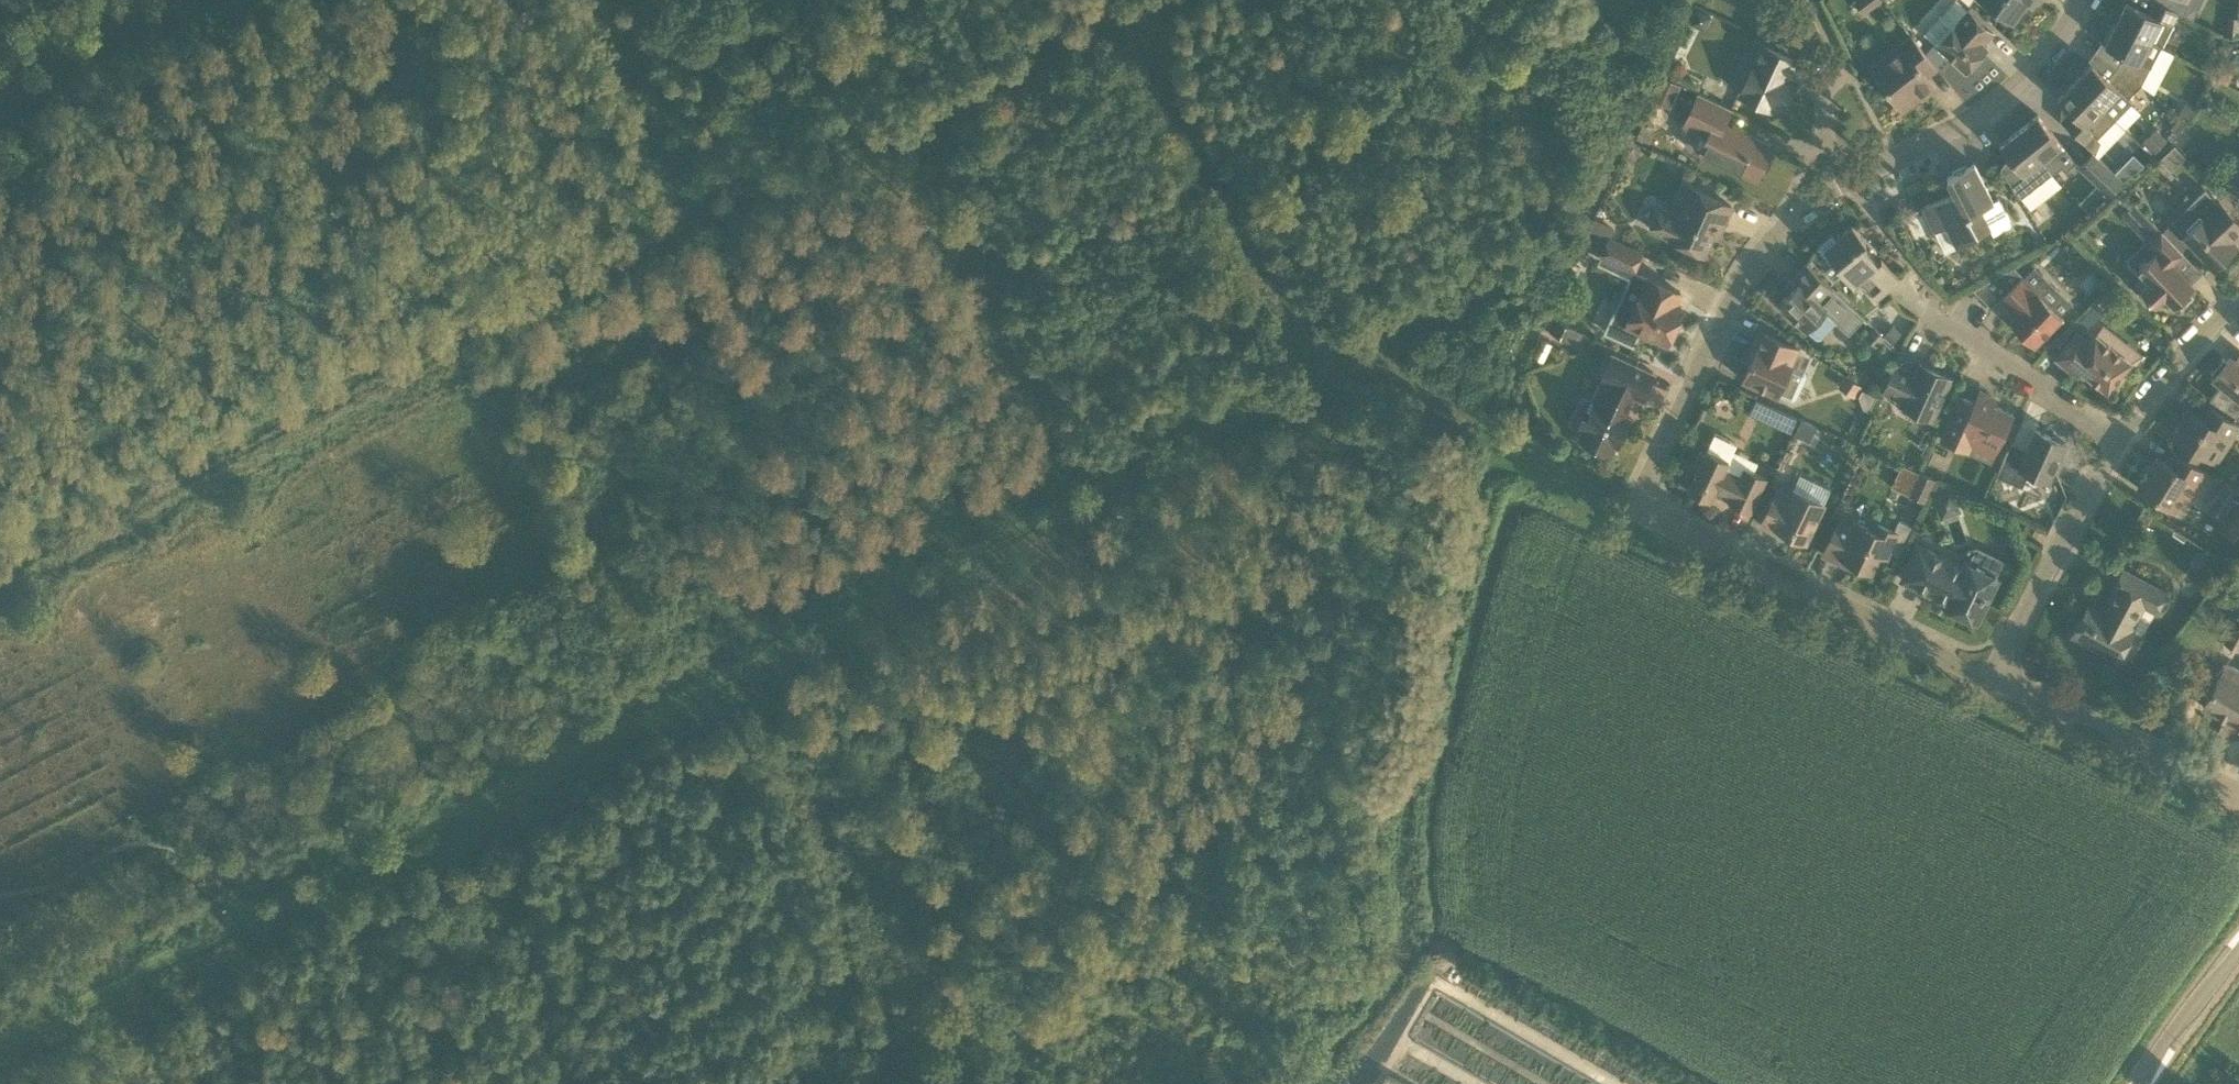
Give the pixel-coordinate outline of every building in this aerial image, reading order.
[(1856,0),(1865,12),(1881,0),(1856,0)] [(2012,20),(2027,0),(1984,0),(2012,20)] [(2157,0),(2151,0),(2146,10),(2127,1),(2116,22),(2151,40),(2161,45),(2179,11),(2157,0)] [(1697,7),(1690,23),(1705,30),(1712,14),(1697,7)] [(1984,23),(1968,9),(1958,19),(1951,26),(1940,16),(1924,32),(1935,43),(1966,71),(1983,53),(1978,48),(1993,32),(1984,23)] [(2227,16),(2226,37),(2237,38),(2238,17),(2227,16)] [(2141,84),(2150,66),(2161,45),(2151,40),(2116,22),(2105,44),(2124,54),(2117,67),(2141,84)] [(1903,109),(1934,85),(1926,74),(1936,66),(1912,35),(1896,47),(1904,58),(1878,78),(1903,109)] [(1781,111),(1796,80),(1788,76),(1795,60),(1763,45),(1741,93),(1781,111)] [(2107,77),(2092,63),(2075,80),(2115,119),(2132,101),(2128,98),(2141,84),(2117,67),(2107,77)] [(1662,75),(1651,98),(1670,107),(1681,84),(1662,75)] [(2098,136),(2115,119),(2075,80),(2058,98),(2073,112),(2063,123),(2085,143),(2095,132),(2098,136)] [(1767,170),(1772,159),(1767,156),(1772,146),(1725,124),(1732,108),(1699,92),(1684,125),(1708,136),(1701,151),(1757,178),(1761,168),(1767,170)] [(2038,113),(2019,129),(2052,170),(2062,161),(2067,168),(2076,161),(2071,154),(2038,113)] [(2156,128),(2142,141),(2153,152),(2167,139),(2156,128)] [(2021,194),(2032,185),(2052,170),(2019,129),(2000,144),(2015,164),(2004,173),(2021,194)] [(2109,196),(2123,180),(2093,151),(2078,167),(2109,196)] [(1993,200),(1974,162),(1947,176),(1954,191),(1923,206),(1934,230),(1946,224),(1957,245),(1991,228),(1994,234),(2010,226),(2011,222),(1999,198),(1993,200)] [(1722,226),(1732,205),(1689,185),(1681,201),(1686,203),(1681,215),(1658,205),(1648,227),(1670,238),(1704,253),(1717,224),(1722,226)] [(2214,267),(2233,250),(2228,244),(2238,234),(2238,221),(2220,201),(2218,202),(2205,188),(2192,200),(2196,204),(2176,223),(2172,219),(2171,220),(2185,234),(2184,235),(2214,267)] [(2086,195),(2078,203),(2087,212),(2095,204),(2086,195)] [(1866,240),(1853,224),(1835,238),(1832,235),(1818,247),(1830,261),(1833,259),(1853,283),(1860,278),(1877,298),(1899,280),(1881,259),(1878,261),(1862,242),(1866,240)] [(2181,306),(2194,294),(2190,291),(2194,287),(2172,263),(2183,252),(2162,230),(2151,241),(2158,249),(2137,269),(2150,282),(2141,291),(2155,306),(2164,297),(2173,307),(2177,303),(2181,306)] [(1639,254),(1608,240),(1601,255),(1632,269),(1639,254)] [(1852,305),(1806,262),(1783,287),(1788,292),(1778,303),(1807,330),(1816,338),(1821,337),(1852,305)] [(2022,276),(2000,298),(2016,315),(2010,321),(2034,344),(2062,316),(2073,304),(2043,273),(2031,285),(2022,276)] [(1681,292),(1649,277),(1644,288),(1641,287),(1633,306),(1620,300),(1605,330),(1634,344),(1640,330),(1668,343),(1683,309),(1675,305),(1681,292)] [(1556,319),(1550,332),(1563,337),(1568,324),(1556,319)] [(1789,400),(1796,398),(1807,374),(1805,367),(1791,361),(1797,348),(1798,347),(1761,331),(1751,352),(1755,354),(1743,379),(1789,400)] [(2090,342),(2076,331),(2056,357),(2070,369),(2074,364),(2108,391),(2115,381),(2117,383),(2120,382),(2126,375),(2126,371),(2124,370),(2131,361),(2096,333),(2090,342)] [(1642,398),(1654,372),(1612,352),(1600,378),(1609,382),(1600,401),(1595,399),(1582,428),(1583,429),(1579,438),(1592,444),(1612,453),(1616,444),(1617,445),(1625,428),(1620,426),(1635,395),(1642,398)] [(2229,356),(2227,359),(2223,357),(2211,372),(2215,374),(2212,378),(2220,385),(2209,398),(2238,417),(2238,415),(2238,364),(2229,356)] [(1952,377),(1920,362),(1915,372),(1895,363),(1885,387),(1903,395),(1901,399),(1936,414),(1952,377)] [(1846,375),(1839,386),(1854,396),(1861,385),(1846,375)] [(1997,446),(2013,412),(1984,399),(1986,392),(1980,389),(1974,402),(1960,395),(1940,438),(1991,461),(1997,446)] [(2204,402),(2197,413),(2187,407),(2171,432),(2187,442),(2182,449),(2198,459),(2202,452),(2217,461),(2238,426),(2238,425),(2204,402)] [(1800,419),(1793,434),(1809,441),(1816,426),(1800,419)] [(2060,458),(2067,443),(2035,429),(2023,455),(2009,448),(1997,475),(2022,486),(2029,472),(2049,482),(2056,469),(2058,471),(2063,460),(2060,458)] [(1750,511),(1767,477),(1743,465),(1740,473),(1726,467),(1737,443),(1715,432),(1707,448),(1705,452),(1688,489),(1710,499),(1714,489),(1730,497),(1728,501),(1750,511)] [(2209,471),(2173,449),(2166,461),(2157,455),(2137,485),(2174,508),(2185,492),(2192,497),(2209,471)] [(1923,500),(1932,477),(1898,463),(1889,486),(1923,500)] [(2224,482),(2208,508),(2223,518),(2232,506),(2238,510),(2238,491),(2224,482)] [(1952,485),(1932,493),(1938,509),(1958,501),(1952,485)] [(1806,540),(1824,502),(1793,488),(1790,495),(1777,489),(1760,523),(1800,542),(1803,539),(1806,540)] [(1840,517),(1823,553),(1843,563),(1846,557),(1871,570),(1879,553),(1887,557),(1890,550),(1899,555),(1913,526),(1899,519),(1894,531),(1876,522),(1873,529),(1856,520),(1854,524),(1840,517)] [(1964,566),(1918,544),(1902,579),(1948,600),(1946,605),(1977,620),(1997,576),(1967,562),(1964,566)] [(2156,609),(2165,591),(2123,568),(2113,587),(2115,588),(2102,613),(2088,605),(2072,634),(2118,659),(2133,629),(2131,628),(2144,604),(2156,609)] [(2223,640),(2238,649),(2238,612),(2223,640)] [(2238,696),(2238,669),(2227,662),(2203,705),(2226,719),(2238,696)] [(2226,719),(2238,726),(2238,696),(2226,719)]
